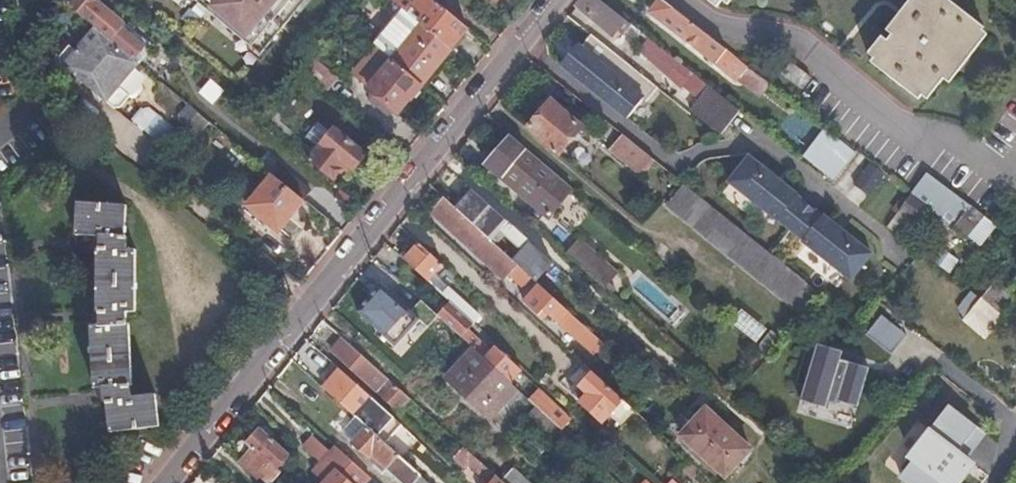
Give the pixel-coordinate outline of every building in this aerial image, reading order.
[(68,5),(89,23),(95,28),(134,60),(145,47),(132,37),(136,32),(96,0),(73,0),(68,5)] [(261,54),(306,0),(195,0),(261,54)] [(403,8),(420,22),(452,49),(464,36),(460,32),(465,25),(435,0),(394,0),(403,8)] [(599,0),(579,0),(576,4),(577,5),(614,34),(625,21),(599,0)] [(662,0),(657,0),(650,11),(737,79),(747,66),(662,0)] [(919,0),(902,0),(881,27),(886,31),(882,36),(877,32),(863,51),(868,55),(865,59),(870,63),(919,0)] [(950,0),(919,0),(870,63),(918,100),(935,78),(941,83),(984,26),(950,0)] [(395,60),(423,84),(452,49),(420,22),(403,8),(374,43),(375,44),(395,60)] [(95,28),(89,23),(86,27),(92,33),(95,28)] [(78,49),(73,45),(62,57),(63,63),(116,107),(123,108),(132,97),(134,100),(138,99),(144,91),(144,88),(132,77),(141,66),(134,60),(95,28),(92,33),(78,49)] [(708,86),(649,39),(639,52),(683,89),(687,84),(701,95),(708,86)] [(578,43),(559,66),(626,121),(644,98),(578,43)] [(395,60),(375,44),(350,71),(370,88),(395,60)] [(410,101),(423,84),(395,60),(370,88),(398,112),(408,100),(410,101)] [(790,64),(782,74),(802,90),(810,79),(790,64)] [(708,86),(701,95),(689,109),(720,135),(721,133),(739,110),(708,86)] [(562,155),(563,154),(585,129),(552,102),(530,127),(562,155)] [(183,107),(176,117),(196,131),(203,121),(183,107)] [(138,125),(165,148),(179,131),(152,108),(138,125)] [(318,150),(331,135),(319,124),(306,139),(318,150)] [(855,150),(824,126),(801,159),(831,183),(855,150)] [(310,161),(332,178),(344,164),(351,170),(364,153),(335,129),(331,135),(318,150),(310,161)] [(574,188),(511,134),(486,164),(548,217),(574,188)] [(652,159),(622,135),(610,150),(640,175),(652,159)] [(798,243),(832,270),(836,265),(852,245),(855,240),(822,213),(820,216),(795,196),(796,193),(747,154),(724,183),(774,222),(776,220),(801,240),(798,243)] [(866,161),(850,181),(867,195),(883,175),(866,161)] [(273,174),(302,198),(312,187),(282,162),(273,174)] [(277,230),(302,198),(273,174),(265,184),(252,200),(247,206),(277,230)] [(912,194),(917,198),(967,237),(983,217),(927,174),(912,194)] [(245,193),(252,200),(265,184),(257,177),(245,193)] [(523,248),(512,260),(533,278),(535,280),(552,261),(490,205),(471,188),(467,185),(451,204),(455,207),(491,240),(501,229),(523,248)] [(803,314),(819,293),(816,290),(804,281),(684,185),(668,205),(788,302),(803,314)] [(451,204),(444,197),(432,210),(506,278),(510,274),(525,287),(533,278),(512,260),(491,240),(455,207),(451,204)] [(112,404),(114,433),(162,426),(158,395),(134,398),(132,388),(135,387),(131,325),(127,325),(127,314),(137,313),(136,250),(127,250),(127,234),(125,233),(126,207),(78,205),(77,236),(100,238),(100,249),(96,250),(96,253),(98,314),(100,314),(100,328),(93,329),(98,390),(106,390),(108,404),(112,404)] [(580,239),(567,254),(607,290),(620,275),(580,239)] [(836,265),(832,270),(848,282),(871,253),(855,240),(852,245),(836,265)] [(444,293),(451,299),(460,308),(476,322),(481,315),(450,286),(458,277),(444,264),(419,241),(405,258),(429,279),(444,293)] [(596,351),(604,343),(539,285),(524,300),(543,317),(547,313),(580,343),(584,339),(596,351)] [(405,313),(374,286),(352,311),(389,345),(413,319),(424,330),(437,315),(418,298),(405,313)] [(1001,290),(989,307),(1001,316),(1014,298),(1002,289),(1001,290)] [(451,299),(437,314),(470,345),(475,349),(512,383),(523,371),(498,348),(492,354),(469,333),(478,324),(476,322),(460,308),(451,299)] [(882,313),(867,332),(892,352),(907,333),(882,313)] [(757,346),(768,356),(781,340),(769,330),(757,346)] [(373,367),(343,339),(332,351),(401,413),(412,401),(373,367)] [(816,344),(802,401),(828,408),(830,398),(859,406),(869,365),(850,361),(852,353),(816,344)] [(512,383),(475,349),(448,378),(493,419),(520,390),(512,383)] [(342,371),(324,390),(356,419),(367,429),(380,440),(397,421),(379,405),(342,371)] [(622,399),(594,373),(574,394),(604,421),(622,399)] [(533,394),(528,398),(537,407),(562,430),(572,419),(558,406),(555,409),(541,395),(537,398),(533,394)] [(562,430),(537,407),(530,415),(566,448),(573,440),(562,430)] [(954,409),(912,458),(916,462),(902,478),(908,482),(957,482),(966,472),(962,468),(969,461),(965,457),(975,446),(966,438),(975,427),(954,409)] [(647,422),(634,410),(627,417),(640,428),(647,422)] [(683,439),(727,479),(752,451),(708,411),(683,439)] [(988,438),(975,427),(966,438),(975,446),(965,457),(969,461),(988,438)] [(418,475),(380,440),(367,429),(353,445),(384,472),(388,469),(404,482),(427,482),(418,475)] [(269,482),(272,482),(283,472),(279,469),(290,457),(261,430),(248,445),(254,450),(243,463),(260,479),(262,476),(269,482)] [(337,449),(333,454),(315,438),(304,450),(319,463),(315,468),(319,471),(315,476),(323,482),(375,482),(337,449)] [(582,457),(587,452),(577,443),(572,448),(582,457)] [(454,459),(466,470),(471,466),(489,482),(502,482),(464,449),(454,459)] [(502,482),(527,482),(514,471),(502,482)]
